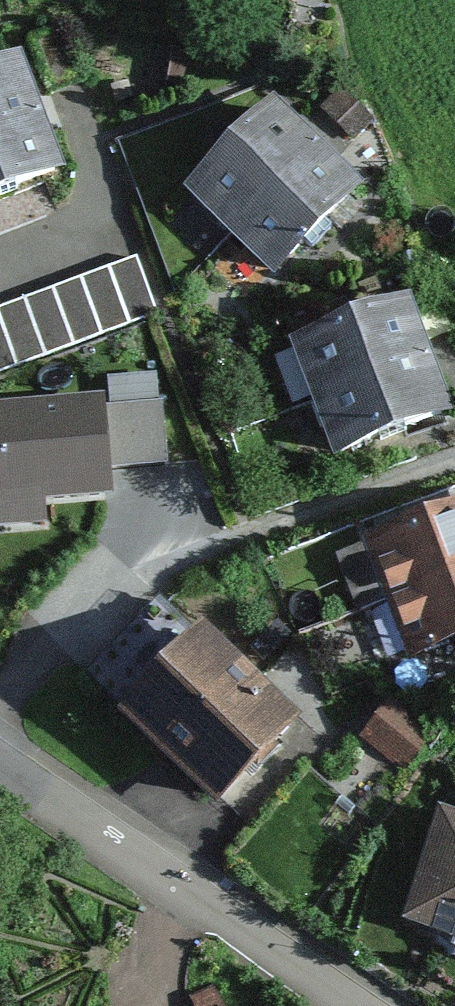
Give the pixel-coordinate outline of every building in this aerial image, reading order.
[(62,133),(52,109),(38,73),(0,87),(0,153),(62,133)] [(203,213),(254,257),(338,151),(292,111),(203,213)] [(62,133),(0,153),(0,225),(83,196),(62,133)] [(360,171),(338,151),(254,257),(294,292),(383,190),(360,171)] [(0,320),(0,376),(153,318),(134,270),(0,320)] [(312,409),(454,375),(454,353),(454,350),(446,316),(298,350),(312,409)] [(312,409),(325,463),(454,433),(454,375),(312,409)] [(0,440),(0,551),(2,557),(138,512),(103,406),(0,440)] [(384,605),(454,582),(454,524),(367,552),(384,605)] [(384,605),(401,659),(454,642),(454,582),(384,605)] [(237,649),(148,728),(227,817),(316,738),(237,649)] [(445,930),(454,934),(454,905),(445,930)]
